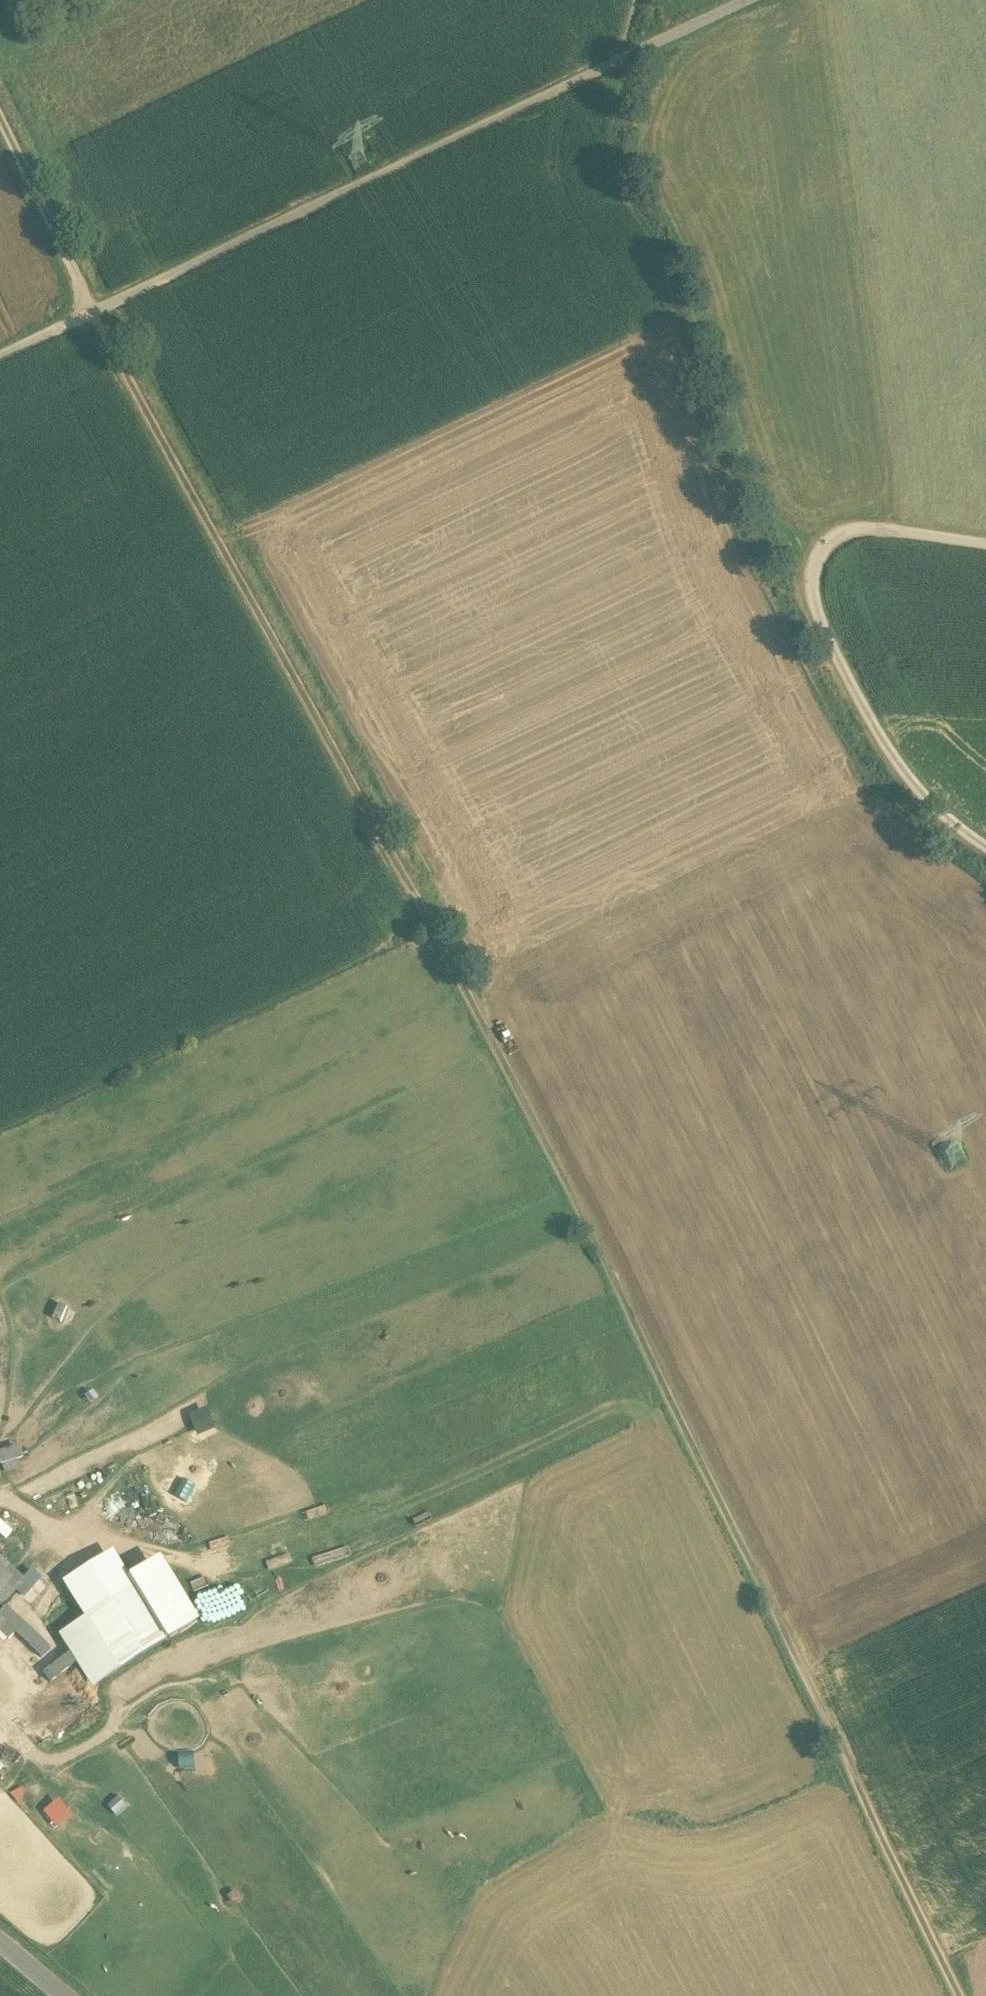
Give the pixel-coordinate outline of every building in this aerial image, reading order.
[(210,1408),(192,1413),(198,1434),(216,1429),(210,1408)] [(18,1445),(0,1450),(0,1455),(5,1472),(24,1466),(18,1445)] [(89,1622),(135,1593),(126,1579),(110,1554),(64,1583),(89,1622)] [(135,1593),(166,1643),(198,1623),(158,1560),(126,1579),(135,1593)] [(20,1590),(0,1572),(0,1612),(20,1590)] [(89,1622),(63,1638),(94,1688),(166,1643),(135,1593),(89,1622)] [(55,1826),(72,1815),(61,1799),(45,1809),(55,1826)]
